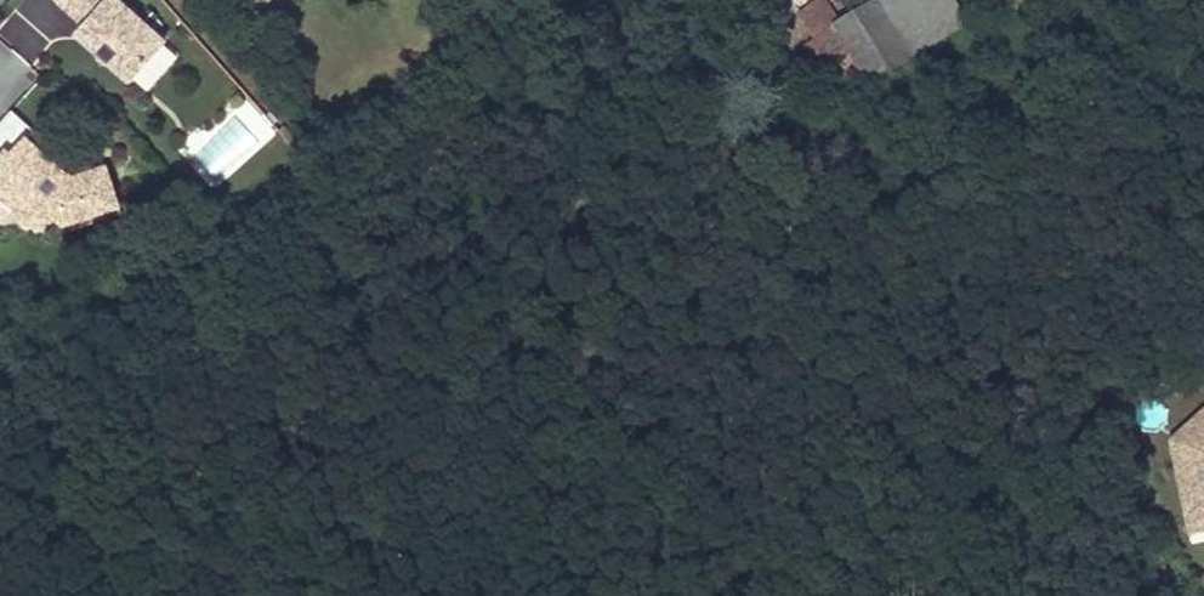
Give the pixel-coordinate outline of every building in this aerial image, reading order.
[(133,0),(58,0),(84,23),(77,30),(131,78),(170,33),(133,0)] [(800,23),(818,13),(828,29),(833,26),(837,24),(827,8),(823,0),(787,0),(800,23)] [(833,26),(828,29),(818,13),(800,23),(844,97),(871,81),(910,57),(968,22),(955,0),(877,0),(876,1),(848,17),(838,1),(827,8),(837,24),(833,26)] [(0,153),(0,179),(19,196),(28,187),(62,213),(119,182),(106,159),(74,171),(26,131),(11,150),(6,145),(0,153)] [(1189,421),(1194,426),(1181,437),(1187,459),(1177,462),(1192,528),(1203,526),(1203,406),(1189,421)] [(1194,426),(1189,421),(1171,438),(1177,462),(1187,459),(1181,437),(1194,426)]
